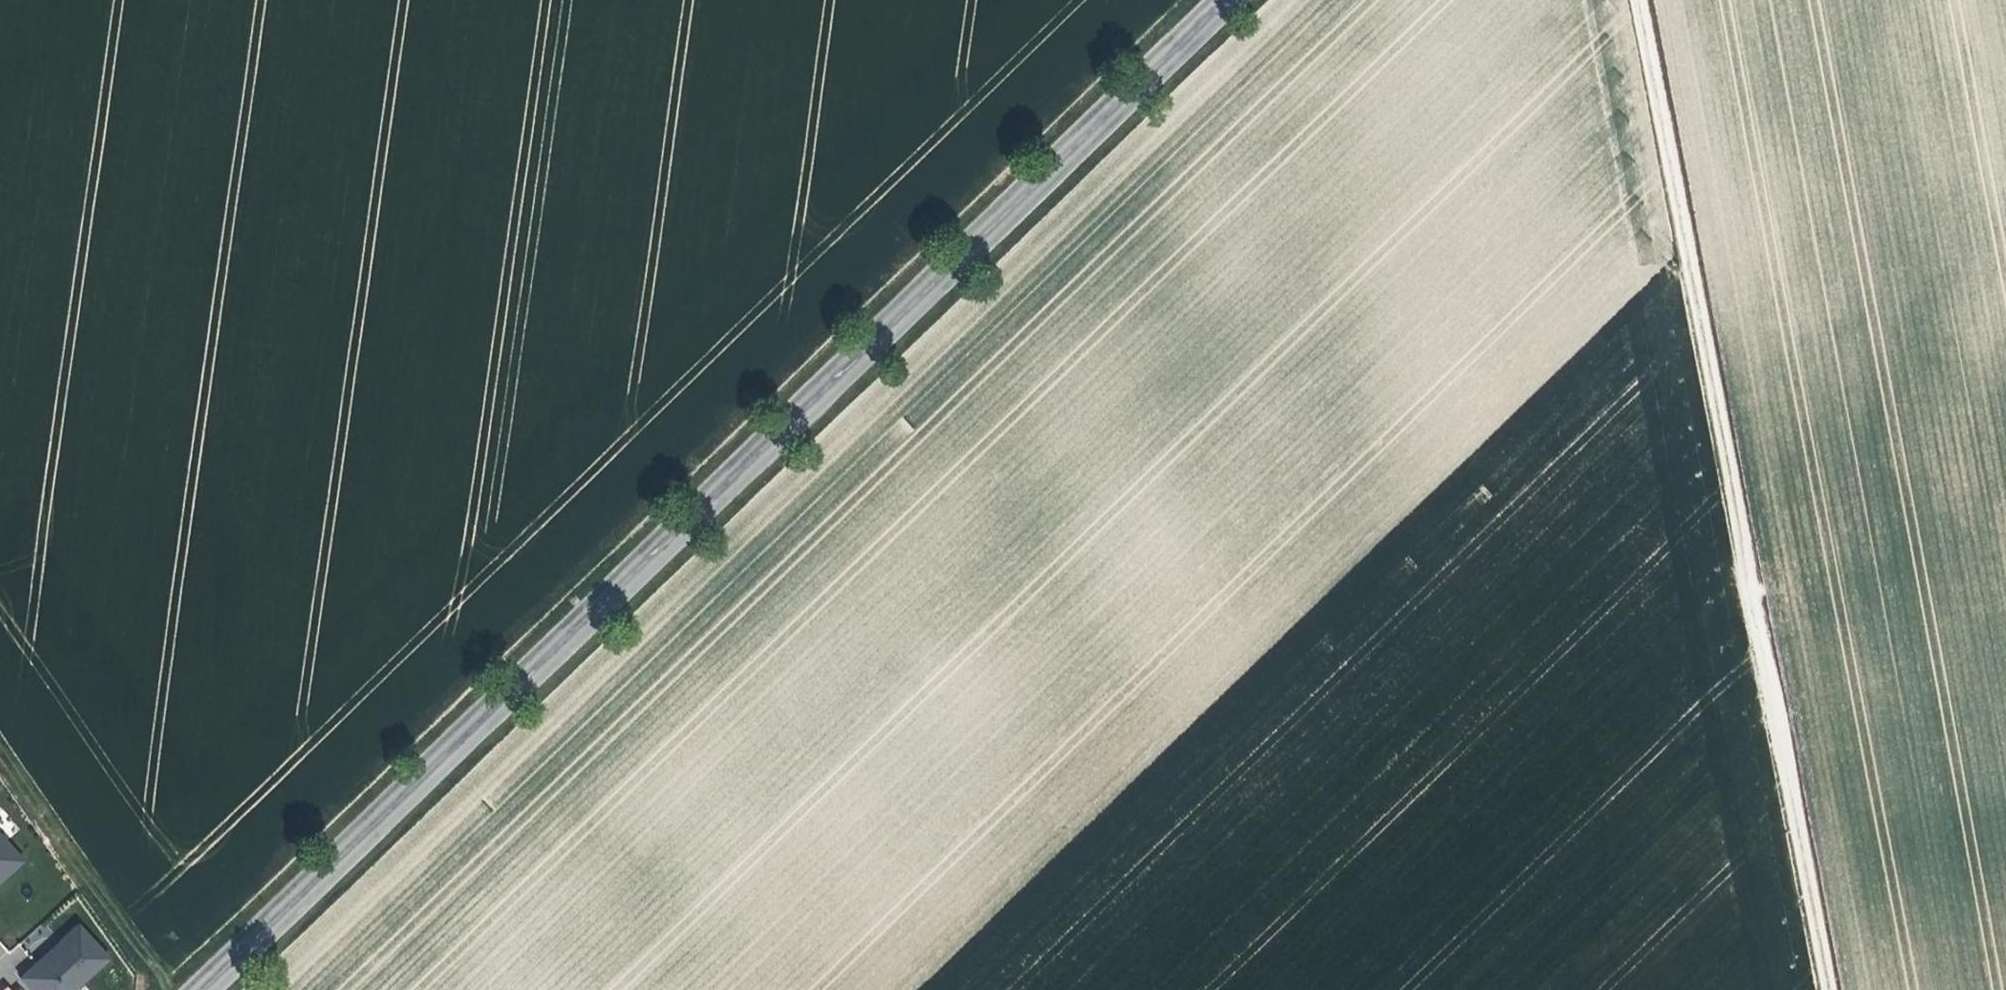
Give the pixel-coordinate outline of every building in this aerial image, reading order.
[(19,864),(0,842),(0,881),(19,864)] [(72,928),(16,979),(26,989),(64,989),(100,957),(72,928)]
